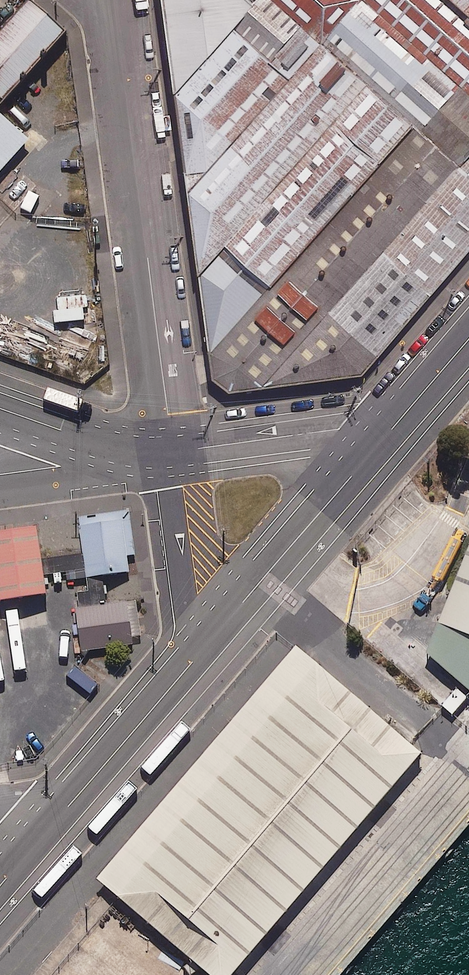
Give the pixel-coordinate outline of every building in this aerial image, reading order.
[(42,0),(34,0),(0,37),(0,93),(9,101),(74,29),(42,0)] [(255,6),(248,0),(165,0),(177,94),(255,6)] [(321,44),(329,36),(361,0),(272,0),(321,44)] [(457,0),(361,0),(329,36),(422,118),(468,159),(468,158),(468,11),(457,0)] [(468,11),(468,0),(457,0),(468,11)] [(422,118),(329,36),(321,44),(194,189),(207,271),(219,348),(422,118)] [(0,115),(0,179),(37,138),(5,109),(0,115)] [(468,159),(422,118),(219,348),(214,351),(261,393),(269,384),(384,254),(468,159)] [(468,159),(384,254),(269,384),(369,373),(383,354),(432,296),(468,253),(468,158),(468,159)] [(460,454),(468,458),(468,432),(460,454)] [(0,533),(0,602),(46,595),(43,575),(65,572),(66,580),(85,578),(87,591),(76,593),(78,608),(75,609),(80,651),(131,644),(126,602),(105,605),(101,576),(129,572),(127,556),(135,555),(129,510),(77,517),(82,553),(40,559),(36,528),(0,533)] [(437,621),(456,632),(435,667),(466,698),(468,695),(468,544),(437,621)] [(215,974),(237,974),(429,759),(303,648),(101,875),(215,974)] [(464,698),(452,690),(440,708),(452,716),(464,698)]
